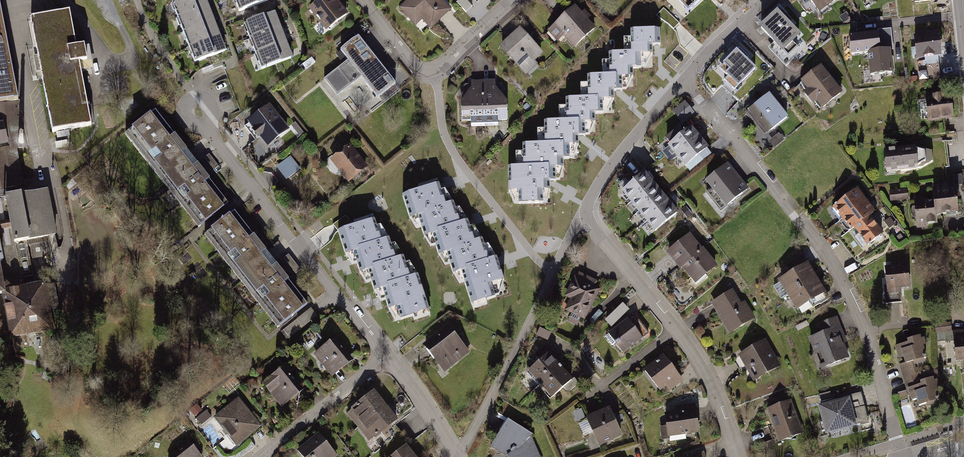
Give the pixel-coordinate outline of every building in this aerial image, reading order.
[(173,6),(197,66),(227,54),(205,0),(189,0),(173,6)] [(243,16),(271,6),(269,0),(237,0),(243,16)] [(333,0),(330,0),(310,16),(326,37),(349,19),(333,0)] [(438,0),(413,0),(399,12),(416,31),(423,25),(431,34),(452,16),(438,0)] [(473,4),(469,0),(458,0),(457,0),(467,10),(473,4)] [(688,9),(698,0),(679,0),(688,9)] [(796,1),(805,13),(810,9),(819,20),(839,5),(835,0),(797,0),(796,1)] [(935,6),(935,0),(913,0),(915,9),(935,6)] [(20,101),(0,1),(0,105),(20,101)] [(598,31),(577,8),(545,37),(555,48),(563,40),(574,52),(598,31)] [(664,8),(659,14),(674,26),(679,20),(664,8)] [(91,128),(79,67),(87,66),(84,51),(76,52),(70,16),(31,24),(52,135),(91,128)] [(275,17),(246,28),(263,72),(292,61),(275,17)] [(805,44),(779,17),(761,35),(787,61),(805,44)] [(544,141),(521,141),(522,165),(507,165),(508,191),(516,191),(517,204),(545,203),(545,191),(551,191),(551,181),(557,181),(557,168),(564,168),(564,158),(571,157),(570,145),(580,145),(579,134),(585,134),(584,121),(594,121),(594,110),(602,110),(602,98),(614,98),(613,88),(622,88),(621,75),(632,75),(632,65),(640,65),(640,53),(653,53),(653,44),(661,44),(660,28),(631,29),(632,52),(610,52),(610,74),(587,74),(588,96),(566,97),(566,119),(543,120),(544,141)] [(878,35),(849,38),(851,56),(868,55),(870,78),(892,76),(890,52),(893,51),(891,30),(878,31),(878,35)] [(543,57),(518,34),(500,54),(525,77),(543,57)] [(351,111),(392,82),(359,38),(319,67),(351,111)] [(916,65),(943,65),(942,39),(916,40),(916,65)] [(754,57),(740,44),(717,69),(725,77),(721,81),(725,85),(723,87),(733,96),(758,69),(750,61),(754,57)] [(840,95),(820,69),(798,86),(818,112),(840,95)] [(464,128),(510,126),(508,85),(463,87),(464,128)] [(786,117),(768,96),(745,115),(763,136),(786,117)] [(675,109),(683,120),(696,109),(687,99),(675,109)] [(956,126),(954,102),(927,104),(929,127),(956,126)] [(293,135),(271,111),(249,131),(271,155),(293,135)] [(198,232),(227,209),(156,118),(127,141),(198,232)] [(685,170),(710,152),(693,129),(668,148),(685,170)] [(774,144),(785,138),(781,130),(770,136),(774,144)] [(352,140),(330,153),(346,179),(367,166),(352,140)] [(22,184),(15,145),(0,147),(0,181),(1,187),(22,184)] [(907,154),(886,155),(888,177),(909,175),(907,154)] [(294,156),(278,163),(285,178),(301,170),(294,156)] [(750,192),(730,166),(707,184),(727,210),(750,192)] [(654,236),(677,217),(645,178),(622,197),(654,236)] [(419,191),(403,196),(410,217),(418,215),(418,216),(425,237),(432,234),(439,255),(447,252),(454,274),(461,271),(472,304),(494,297),(489,283),(502,279),(495,258),(488,261),(482,241),(473,244),(466,223),(459,225),(453,204),(445,206),(438,185),(419,191)] [(909,198),(908,189),(890,190),(891,199),(909,198)] [(8,221),(20,279),(37,276),(31,241),(57,236),(49,191),(0,200),(0,223),(8,221)] [(858,191),(833,213),(868,251),(884,236),(870,221),(878,213),(858,191)] [(960,218),(960,193),(934,194),(934,205),(914,206),(915,233),(938,232),(938,219),(960,218)] [(280,334),(309,311),(235,218),(206,241),(280,334)] [(375,219),(337,230),(345,254),(354,251),(361,273),(369,270),(375,290),(384,288),(391,308),(397,307),(401,318),(428,310),(418,276),(409,278),(402,256),(394,259),(388,239),(382,241),(375,219)] [(694,281),(715,263),(688,231),(666,250),(694,281)] [(827,296),(808,265),(780,283),(799,313),(827,296)] [(556,306),(584,319),(601,282),(573,268),(556,306)] [(910,271),(886,273),(889,300),(912,298),(910,271)] [(731,288),(708,302),(728,333),(755,317),(744,299),(739,301),(731,288)] [(47,295),(2,306),(13,348),(58,337),(47,295)] [(605,329),(621,350),(641,335),(625,314),(605,329)] [(820,330),(805,336),(817,366),(847,354),(839,333),(843,332),(836,314),(817,322),(820,330)] [(469,353),(449,328),(423,348),(443,374),(469,353)] [(963,367),(963,335),(950,337),(954,368),(963,367)] [(779,364),(765,338),(739,352),(753,378),(779,364)] [(354,365),(337,343),(315,360),(333,382),(354,365)] [(929,367),(922,343),(896,350),(903,374),(929,367)] [(561,365),(549,352),(526,372),(538,385),(561,365)] [(685,380),(663,352),(643,367),(660,388),(664,385),(670,392),(685,380)] [(573,378),(561,365),(538,385),(550,398),(573,378)] [(301,403),(281,378),(262,392),(282,417),(301,403)] [(907,385),(899,387),(901,396),(909,394),(907,385)] [(944,407),(936,385),(912,393),(919,415),(944,407)] [(367,439),(395,418),(372,388),(344,409),(367,439)] [(777,438),(800,430),(788,397),(765,405),(777,438)] [(853,400),(820,409),(827,437),(861,428),(853,400)] [(697,429),(693,402),(672,405),(673,410),(664,411),(667,434),(697,429)] [(263,431),(239,403),(213,425),(236,453),(263,431)] [(621,433),(607,404),(584,415),(599,444),(621,433)] [(530,433),(505,417),(490,443),(504,452),(506,456),(539,456),(530,433)] [(316,429),(295,446),(303,456),(328,456),(335,452),(316,429)] [(403,442),(384,456),(414,456),(403,442)] [(190,445),(175,456),(200,456),(190,445)]
